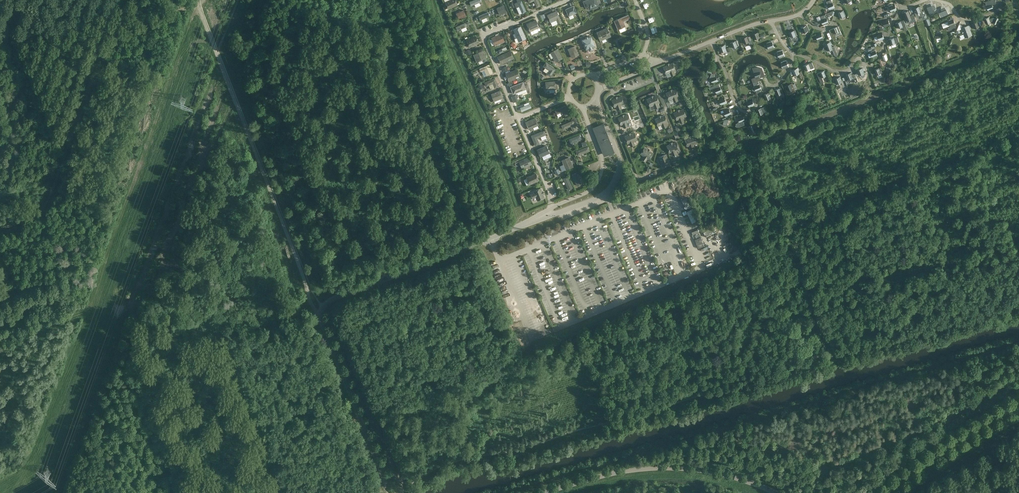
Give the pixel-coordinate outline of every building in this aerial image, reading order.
[(445,2),(448,9),(458,5),(456,0),(448,0),(445,1),(445,2)] [(515,4),(516,7),(517,8),(518,7),(520,7),(521,10),(522,13),(526,11),(522,0),(521,0),(517,0),(518,2),(515,4)] [(583,2),(586,8),(588,7),(588,8),(589,10),(590,10),(591,10),(592,9),(591,9),(599,6),(596,0),(587,0),(583,2)] [(827,3),(830,10),(835,8),(832,1),(832,0),(830,0),(826,2),(827,3)] [(992,4),(996,3),(995,0),(991,0),(985,2),(986,4),(988,11),(994,9),(992,4)] [(934,7),(931,1),(925,4),(927,10),(934,7)] [(892,13),(897,10),(894,4),(889,6),(892,13)] [(504,5),(497,8),(500,15),(506,12),(504,5)] [(574,6),(566,9),(567,12),(568,13),(569,16),(573,15),(577,13),(574,6)] [(920,6),(913,8),(917,17),(926,14),(924,10),(922,11),(920,6)] [(946,16),(951,13),(949,7),(943,9),(946,16)] [(464,10),(456,13),(459,20),(467,16),(464,10)] [(557,10),(547,15),(551,22),(557,19),(558,23),(559,24),(562,22),(560,18),(557,10)] [(840,18),(846,16),(844,10),(837,13),(840,18)] [(903,13),(907,22),(915,18),(914,14),(910,16),(910,15),(911,14),(910,10),(904,12),(904,13),(903,13)] [(829,22),(830,22),(829,17),(828,17),(828,16),(832,15),(834,11),(826,13),(825,15),(821,16),(821,18),(821,19),(823,25),(829,23),(829,22)] [(628,15),(614,21),(618,29),(619,28),(624,26),(625,26),(624,22),(624,21),(630,19),(628,15)] [(950,27),(955,25),(953,20),(953,19),(952,16),(950,17),(951,19),(948,20),(948,21),(942,24),(943,28),(950,26),(950,27)] [(991,18),(990,16),(983,19),(986,25),(992,22),(992,21),(993,22),(993,23),(997,24),(997,23),(998,20),(999,18),(995,17),(995,18),(993,18),(991,18)] [(536,20),(527,24),(530,31),(539,27),(536,20)] [(898,28),(903,26),(905,31),(908,30),(904,20),(902,21),(902,20),(896,23),(898,28)] [(979,22),(979,21),(972,24),(974,29),(981,27),(980,25),(979,22)] [(809,31),(807,25),(800,28),(803,33),(809,31)] [(964,34),(960,35),(961,39),(965,37),(965,38),(972,35),(970,29),(969,26),(969,25),(962,28),(961,28),(962,28),(962,30),(962,31),(963,33),(964,34)] [(521,26),(514,29),(515,33),(517,38),(519,41),(526,38),(521,26)] [(832,29),(829,30),(834,41),(836,40),(837,39),(836,37),(842,34),(841,32),(838,26),(832,29)] [(607,28),(597,32),(601,40),(602,40),(605,38),(611,36),(607,28)] [(798,35),(795,30),(789,32),(791,38),(798,35)] [(761,37),(759,32),(752,34),(754,40),(761,37)] [(818,41),(824,39),(821,32),(815,34),(818,41)] [(885,39),(882,32),(876,34),(879,41),(885,39)] [(497,36),(492,38),(492,39),(495,44),(495,45),(504,41),(501,34),(500,34),(499,33),(496,34),(497,36)] [(476,36),(467,40),(470,47),(479,43),(476,36)] [(586,38),(582,40),(586,49),(589,48),(590,50),(591,51),(593,50),(593,49),(592,47),(593,46),(595,46),(591,36),(588,38),(586,38)] [(748,36),(741,38),(744,44),(744,46),(750,44),(750,46),(754,44),(752,39),(750,40),(748,36)] [(896,38),(895,37),(889,39),(890,45),(897,43),(899,42),(898,37),(896,38)] [(731,42),(733,48),(740,45),(738,40),(731,42)] [(772,41),(767,43),(769,50),(775,47),(772,41)] [(833,46),(831,41),(825,44),(826,46),(824,47),(822,50),(825,52),(827,51),(831,50),(833,51),(836,50),(835,46),(833,46)] [(575,45),(568,49),(572,58),(579,54),(575,45)] [(727,50),(728,50),(727,49),(726,45),(719,47),(721,53),(727,50)] [(557,49),(551,53),(554,57),(556,61),(562,58),(558,51),(557,49)] [(783,49),(777,51),(780,58),(785,56),(783,49)] [(875,49),(870,51),(873,58),(878,56),(875,49)] [(483,50),(474,54),(477,62),(479,61),(482,59),(483,61),(487,60),(483,50)] [(509,52),(498,57),(501,64),(512,59),(509,52)] [(889,58),(887,53),(881,55),(883,61),(889,58)] [(789,67),(787,60),(781,62),(783,69),(789,67)] [(546,63),(543,66),(545,67),(549,70),(547,73),(546,73),(551,76),(553,72),(556,69),(549,64),(546,62),(546,63)] [(814,67),(812,62),(810,63),(803,66),(805,71),(814,68),(814,67)] [(673,63),(663,67),(666,74),(670,72),(671,76),(675,74),(674,71),(676,70),(673,63)] [(489,64),(480,68),(481,71),(482,71),(485,69),(487,75),(493,73),(489,64)] [(756,78),(752,79),(753,83),(758,81),(759,82),(760,81),(759,78),(762,76),(765,76),(762,69),(761,67),(758,67),(753,68),(753,69),(756,78)] [(857,73),(858,76),(859,75),(859,76),(860,75),(861,77),(865,75),(865,73),(866,73),(863,67),(857,70),(858,73),(857,73)] [(883,73),(880,67),(874,70),(876,76),(883,73)] [(719,81),(722,80),(720,76),(717,78),(716,75),(715,75),(713,71),(713,70),(709,68),(706,73),(711,75),(711,74),(712,76),(711,77),(710,77),(711,79),(710,79),(707,85),(708,84),(709,85),(710,86),(712,85),(712,83),(713,83),(713,84),(719,82),(719,81)] [(801,73),(798,68),(792,70),(794,76),(801,73)] [(511,72),(506,74),(509,81),(517,78),(520,77),(517,69),(511,72)] [(822,78),(828,75),(826,70),(819,72),(819,73),(817,73),(821,83),(824,82),(822,78)] [(854,73),(853,74),(852,72),(845,75),(848,80),(853,78),(854,81),(857,82),(858,81),(857,79),(858,76),(857,73),(855,74),(854,73)] [(843,82),(841,76),(834,79),(837,85),(843,82)] [(495,78),(485,82),(486,86),(489,85),(493,83),(495,88),(499,86),(495,78)] [(557,81),(546,82),(547,89),(549,89),(555,89),(558,88),(557,81)] [(753,87),(752,89),(753,91),(754,91),(756,91),(756,92),(757,92),(757,93),(760,92),(760,91),(762,90),(761,87),(762,86),(760,85),(759,83),(759,82),(758,81),(753,83),(755,87),(753,87)] [(523,82),(511,87),(513,93),(517,92),(525,89),(523,82)] [(792,83),(785,86),(788,91),(794,89),(792,83)] [(720,85),(719,84),(709,88),(711,90),(715,89),(717,94),(723,92),(720,85)] [(781,87),(774,90),(777,96),(776,96),(777,99),(785,96),(783,93),(781,87)] [(676,89),(666,93),(669,100),(673,98),(674,102),(678,100),(676,97),(678,96),(676,89)] [(500,90),(492,94),(494,101),(503,97),(500,90)] [(763,95),(766,100),(772,98),(770,92),(763,95)] [(657,95),(647,99),(650,106),(654,104),(655,108),(659,107),(658,103),(659,102),(657,95)] [(621,96),(612,100),(615,107),(616,106),(618,110),(621,108),(620,104),(624,103),(621,96)] [(727,103),(725,97),(719,99),(722,106),(727,103)] [(752,99),(747,101),(750,108),(755,106),(752,99)] [(522,111),(533,107),(531,103),(520,107),(522,111)] [(730,108),(735,113),(739,109),(734,104),(730,108)] [(565,106),(555,110),(557,114),(563,111),(565,116),(569,114),(565,106)] [(765,106),(756,110),(758,115),(767,111),(765,106)] [(729,108),(723,110),(726,117),(732,115),(729,108)] [(684,109),(674,113),(677,120),(679,119),(680,122),(684,121),(683,119),(683,117),(686,116),(684,109)] [(628,114),(619,117),(621,124),(623,124),(624,127),(632,125),(628,114)] [(746,121),(743,114),(738,117),(740,122),(736,124),(735,126),(737,127),(738,128),(745,125),(744,122),(746,121)] [(665,115),(655,119),(658,126),(662,124),(663,128),(667,126),(666,123),(667,122),(665,115)] [(535,118),(526,122),(529,129),(538,125),(535,118)] [(573,120),(562,125),(563,129),(571,126),(573,131),(577,130),(573,120)] [(749,126),(751,132),(758,129),(760,128),(758,123),(756,124),(755,124),(749,126)] [(601,125),(595,128),(597,134),(596,135),(599,141),(600,141),(602,147),(601,147),(604,153),(605,153),(605,154),(608,153),(609,155),(609,156),(613,154),(613,153),(613,151),(609,141),(610,141),(607,133),(605,134),(601,125)] [(542,131),(532,136),(536,145),(539,143),(537,138),(541,136),(542,140),(547,138),(545,134),(546,134),(544,130),(542,131)] [(635,133),(625,136),(628,143),(630,142),(631,146),(635,145),(633,141),(637,140),(635,133)] [(579,134),(568,138),(570,143),(581,139),(579,134)] [(694,136),(685,139),(687,146),(689,145),(690,149),(694,148),(693,144),(697,143),(694,136)] [(676,142),(667,145),(670,152),(672,152),(673,155),(677,154),(675,150),(679,149),(676,142)] [(547,145),(537,150),(540,156),(542,156),(550,152),(547,145)] [(645,147),(640,153),(644,156),(642,159),(645,161),(647,158),(649,159),(653,153),(645,147)] [(666,154),(659,157),(663,166),(670,164),(669,162),(666,154)] [(529,157),(519,161),(520,161),(521,164),(522,168),(532,164),(529,157)] [(569,157),(562,160),(564,164),(566,169),(573,166),(569,157)] [(572,174),(576,185),(581,184),(577,172),(572,174)] [(527,177),(527,178),(530,184),(539,180),(536,173),(527,177)] [(563,178),(568,189),(573,187),(568,176),(563,178)] [(535,193),(531,194),(533,198),(536,196),(538,200),(545,197),(541,188),(534,191),(535,193)] [(692,209),(687,211),(692,223),(698,220),(692,209)] [(719,229),(717,225),(706,229),(708,234),(719,229)] [(698,248),(704,246),(700,237),(694,240),(698,248)]
